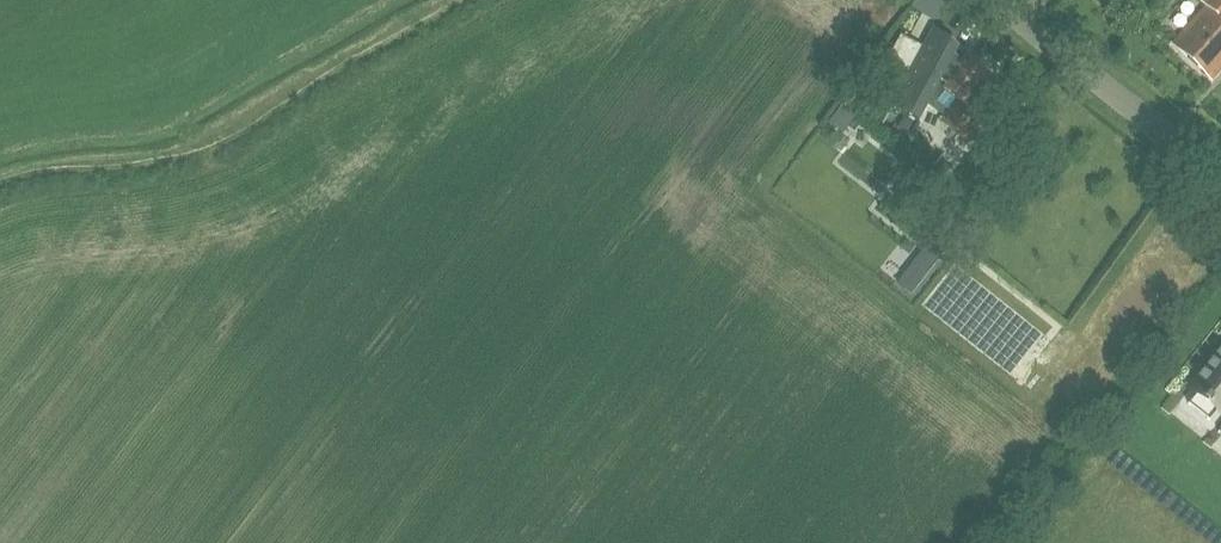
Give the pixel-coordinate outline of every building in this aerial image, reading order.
[(1204,3),(1209,7),(1174,46),(1211,78),(1220,67),(1220,0),(1206,0),(1204,3)] [(958,47),(933,27),(890,107),(917,122),(940,81),(946,86),(943,90),(958,102),(950,112),(959,119),(957,121),(962,124),(963,122),(974,132),(993,109),(984,100),(1000,80),(970,56),(963,65),(953,56),(958,47)] [(841,134),(853,117),(840,107),(827,124),(841,134)] [(959,237),(966,229),(953,218),(946,226),(945,227),(959,238),(959,237)] [(1190,387),(1220,412),(1220,349),(1190,387)]
